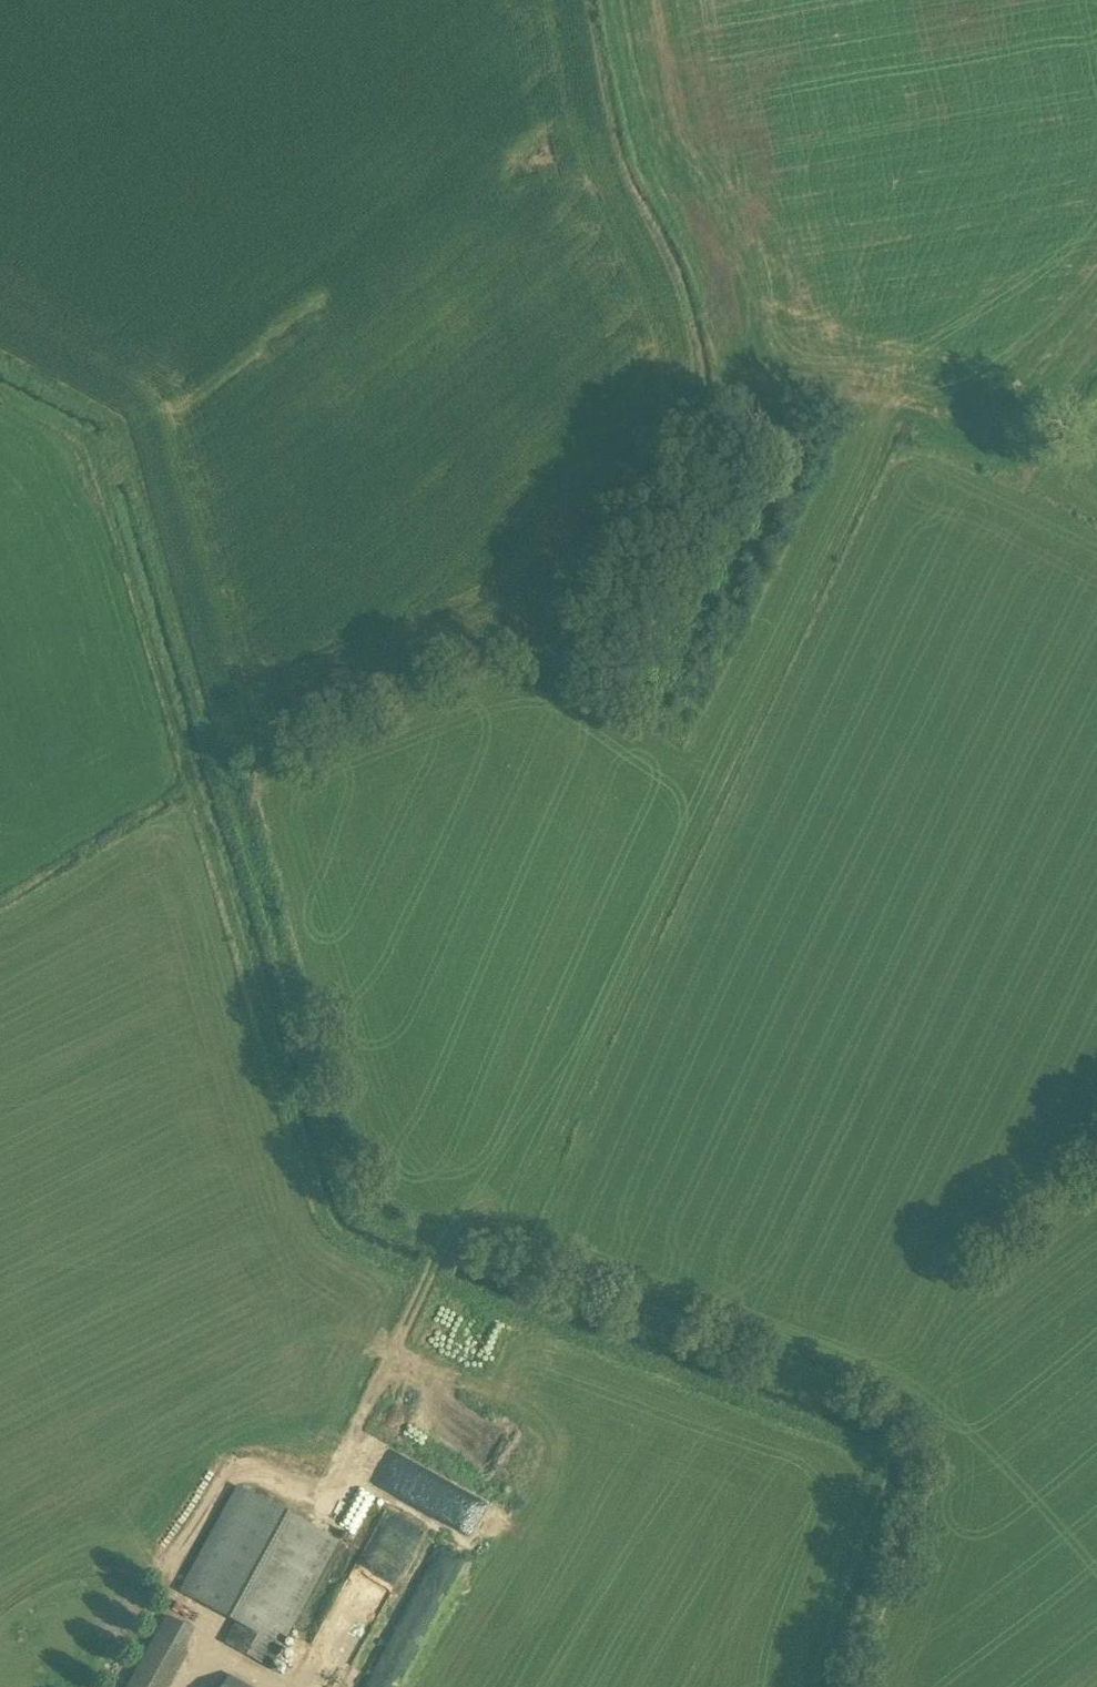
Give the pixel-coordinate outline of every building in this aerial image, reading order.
[(267,1669),(337,1544),(239,1488),(180,1592),(236,1624),(224,1644),(267,1669)] [(386,1525),(354,1599),(386,1613),(415,1547),(402,1541),(406,1534),(386,1525)] [(188,1653),(183,1650),(194,1631),(166,1616),(127,1686),(170,1686),(188,1653)] [(368,1679),(387,1686),(392,1686),(396,1679),(373,1668),(368,1679)] [(229,1676),(223,1686),(249,1686),(229,1676)] [(319,1679),(314,1686),(334,1686),(319,1679)]
